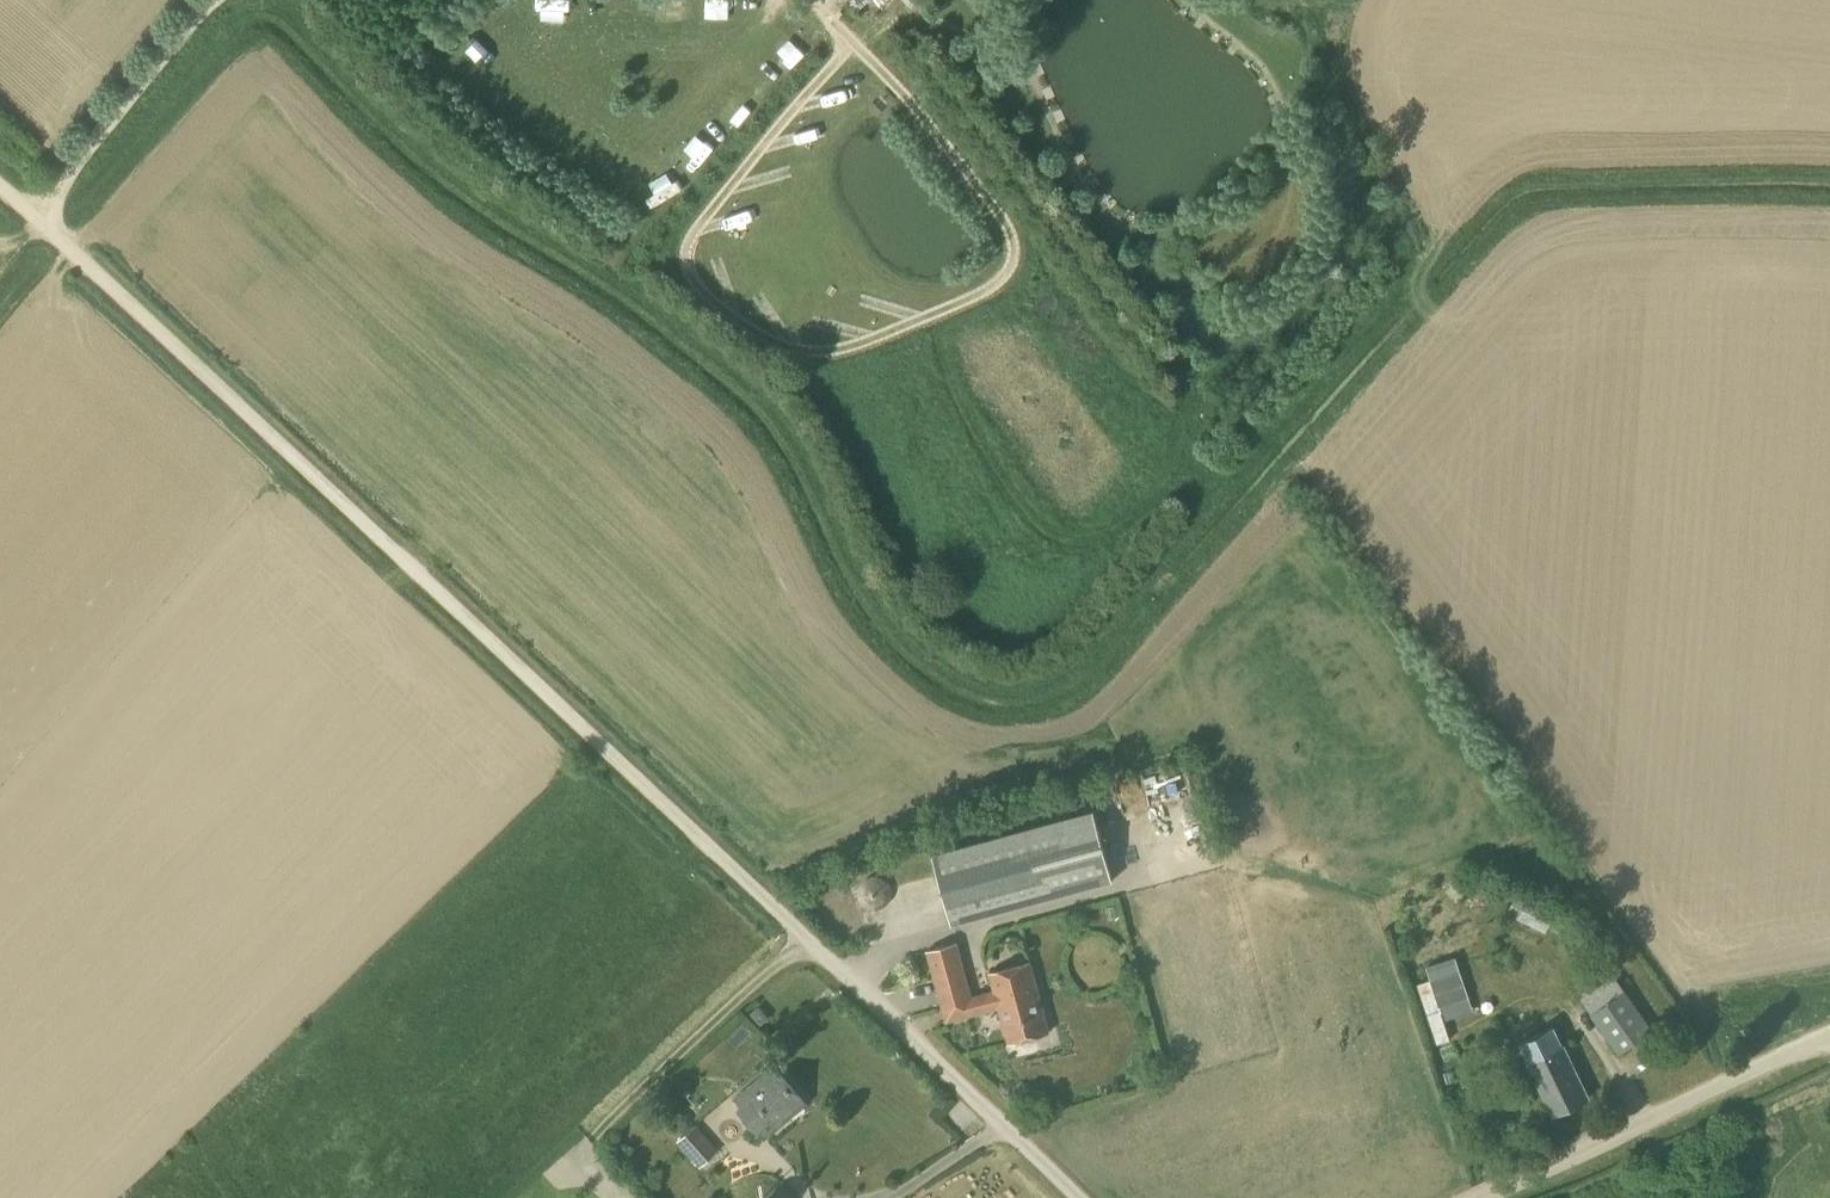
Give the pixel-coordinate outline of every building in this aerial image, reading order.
[(568,0),(543,0),(543,14),(568,14),(568,0)] [(670,0),(649,0),(650,14),(670,14),(670,0)] [(696,14),(695,0),(672,0),(673,15),(696,14)] [(896,0),(869,0),(870,1),(870,0),(882,13),(896,0)] [(467,33),(452,47),(468,65),(484,51),(467,33)] [(952,922),(1113,879),(1094,810),(933,853),(952,922)] [(1545,933),(1555,913),(1517,894),(1507,914),(1545,933)] [(971,996),(957,941),(926,949),(945,1020),(998,1006),(1007,1041),(1048,1030),(1030,960),(989,971),(994,990),(971,996)] [(1618,1053),(1651,1029),(1613,976),(1580,1000),(1618,1053)] [(759,1006),(750,1014),(760,1025),(769,1018),(759,1006)] [(1551,1112),(1586,1096),(1563,1044),(1528,1060),(1551,1112)] [(780,1074),(739,1108),(758,1130),(780,1112),(784,1116),(802,1101),(780,1074)] [(700,1167),(719,1151),(697,1125),(677,1142),(700,1167)]
